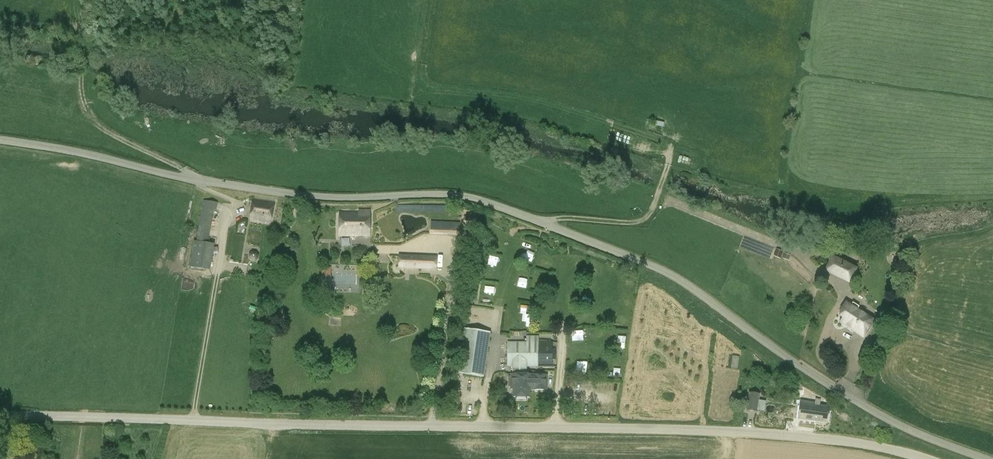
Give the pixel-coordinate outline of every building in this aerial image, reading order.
[(270,223),(273,206),(274,203),(254,199),(250,220),(270,223)] [(216,211),(218,204),(203,201),(196,241),(194,240),(189,267),(210,270),(215,244),(208,243),(214,210),(216,211)] [(369,237),(370,211),(359,211),(359,213),(340,212),(339,236),(369,237)] [(430,232),(455,234),(456,222),(431,220),(430,232)] [(776,250),(774,256),(780,259),(782,253),(776,250)] [(436,270),(437,257),(399,255),(398,269),(436,270)] [(832,258),(829,264),(835,267),(832,273),(849,281),(855,269),(832,258)] [(582,270),(582,261),(573,260),(572,270),(582,270)] [(589,274),(597,275),(599,264),(590,263),(589,274)] [(331,275),(331,267),(323,267),(322,275),(331,275)] [(495,300),(496,290),(484,289),(484,299),(495,300)] [(615,298),(614,305),(628,307),(629,300),(615,298)] [(859,306),(853,302),(851,305),(847,303),(839,315),(845,318),(843,320),(844,324),(853,330),(854,328),(865,334),(874,320),(857,309),(859,306)] [(484,377),(490,333),(464,329),(457,374),(484,377)] [(611,340),(620,341),(622,332),(612,331),(611,340)] [(538,342),(539,336),(526,336),(526,342),(507,342),(507,368),(512,368),(512,376),(511,376),(511,378),(508,378),(508,388),(511,388),(511,390),(513,390),(513,398),(516,398),(516,401),(527,401),(527,398),(529,398),(529,391),(546,391),(546,376),(526,376),(526,368),(551,368),(552,342),(538,342)] [(739,358),(733,357),(731,368),(737,369),(739,358)] [(756,412),(759,394),(749,393),(747,411),(756,412)] [(819,406),(820,400),(816,400),(815,403),(800,401),(798,419),(827,423),(829,407),(819,406)]
